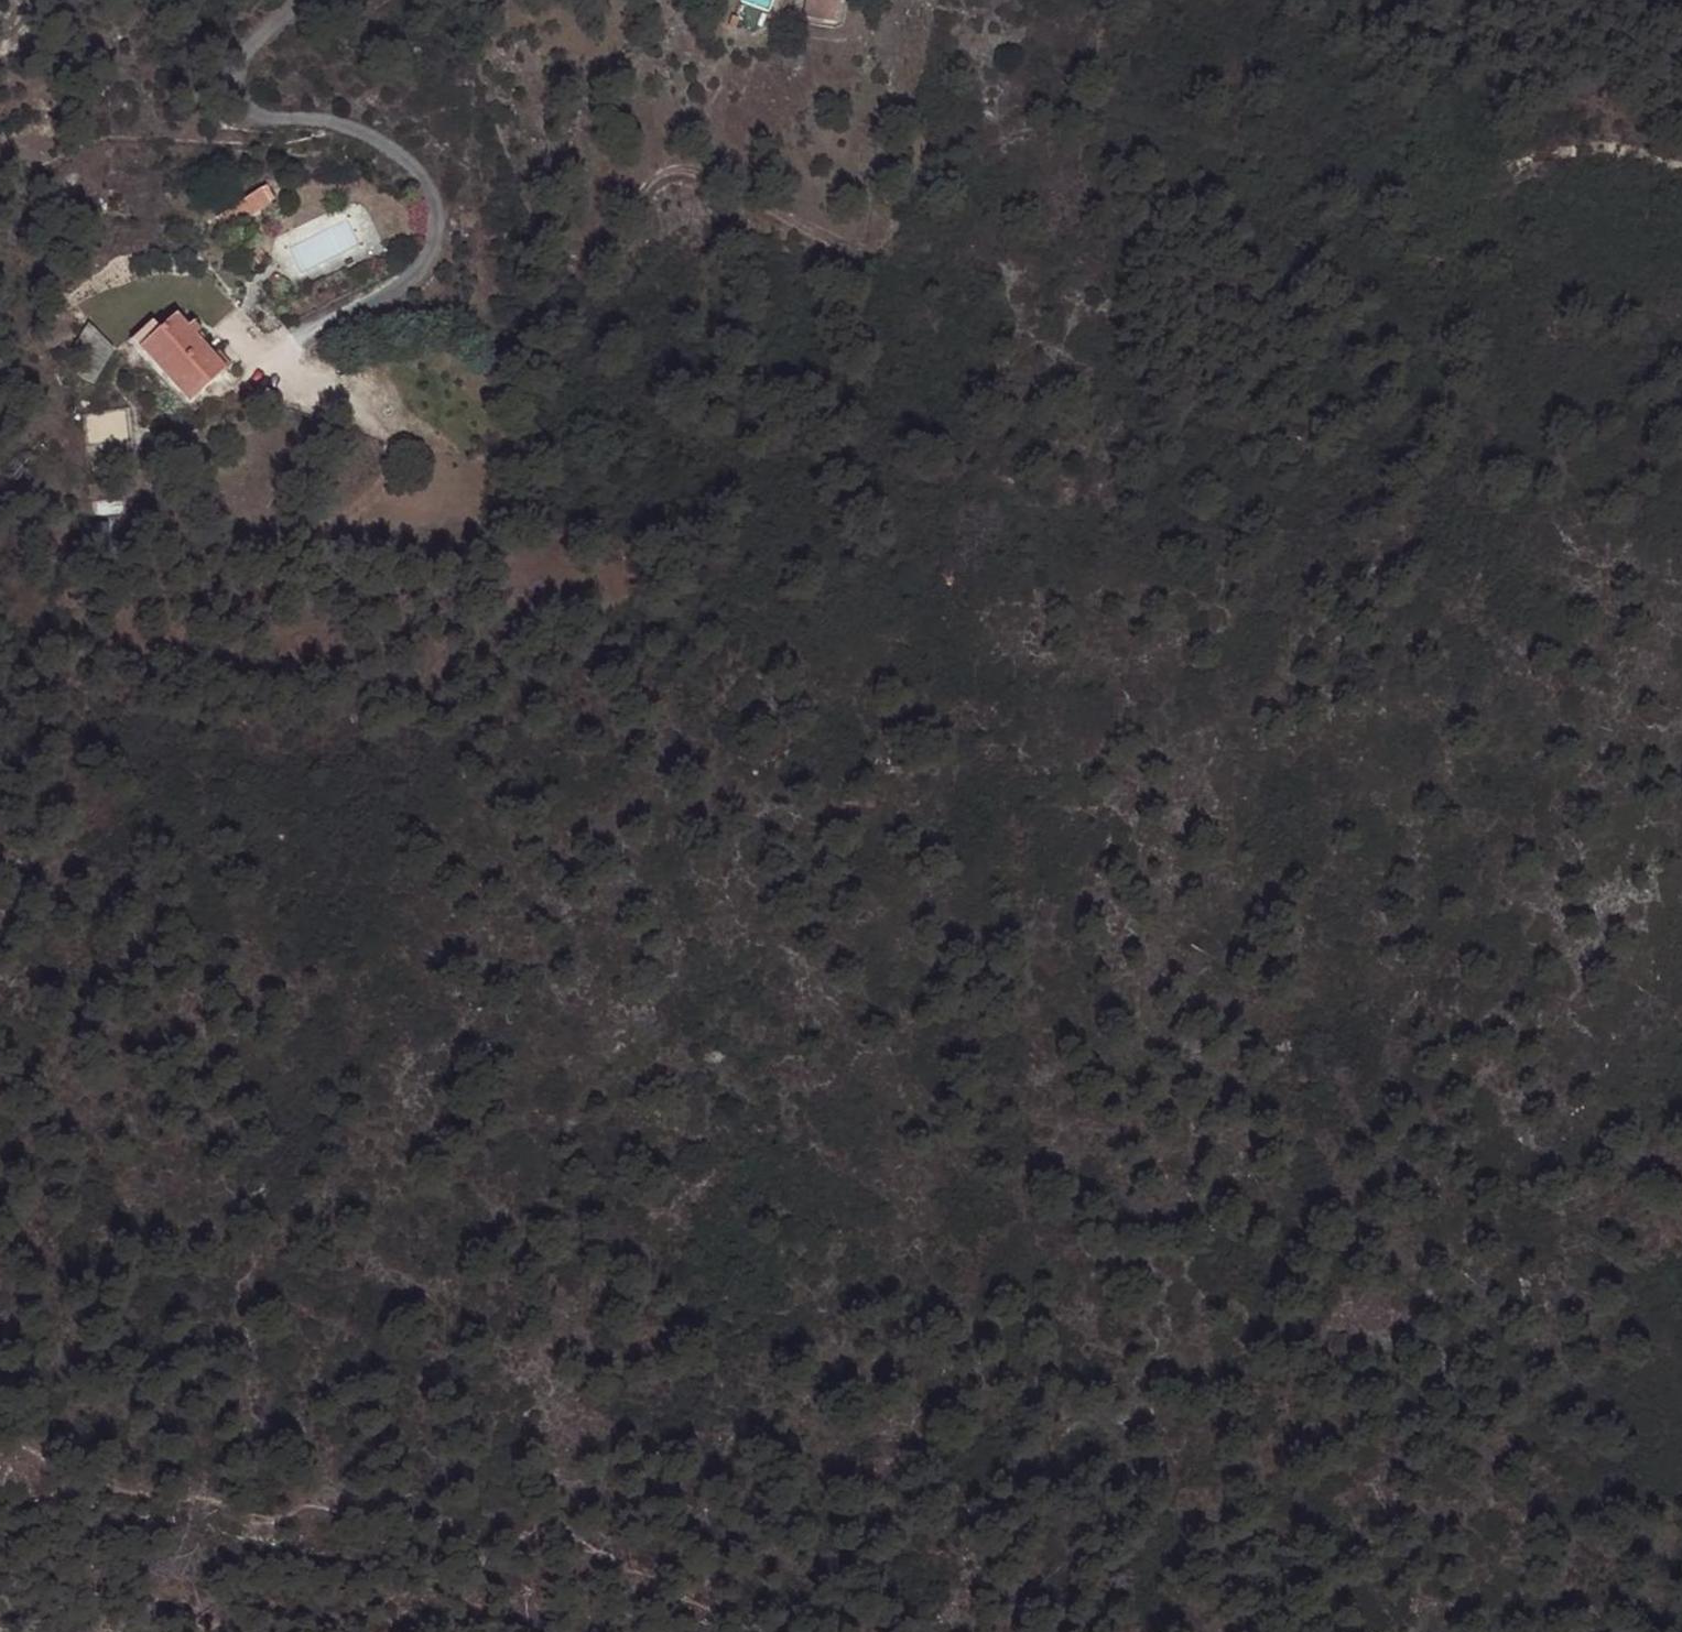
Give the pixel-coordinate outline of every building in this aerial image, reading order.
[(170,369),(150,387),(197,441),(233,409),(186,354),(170,369)] [(142,378),(150,387),(170,369),(162,360),(142,378)] [(94,365),(77,391),(90,400),(83,410),(101,421),(121,389),(107,380),(110,375),(94,365)]
